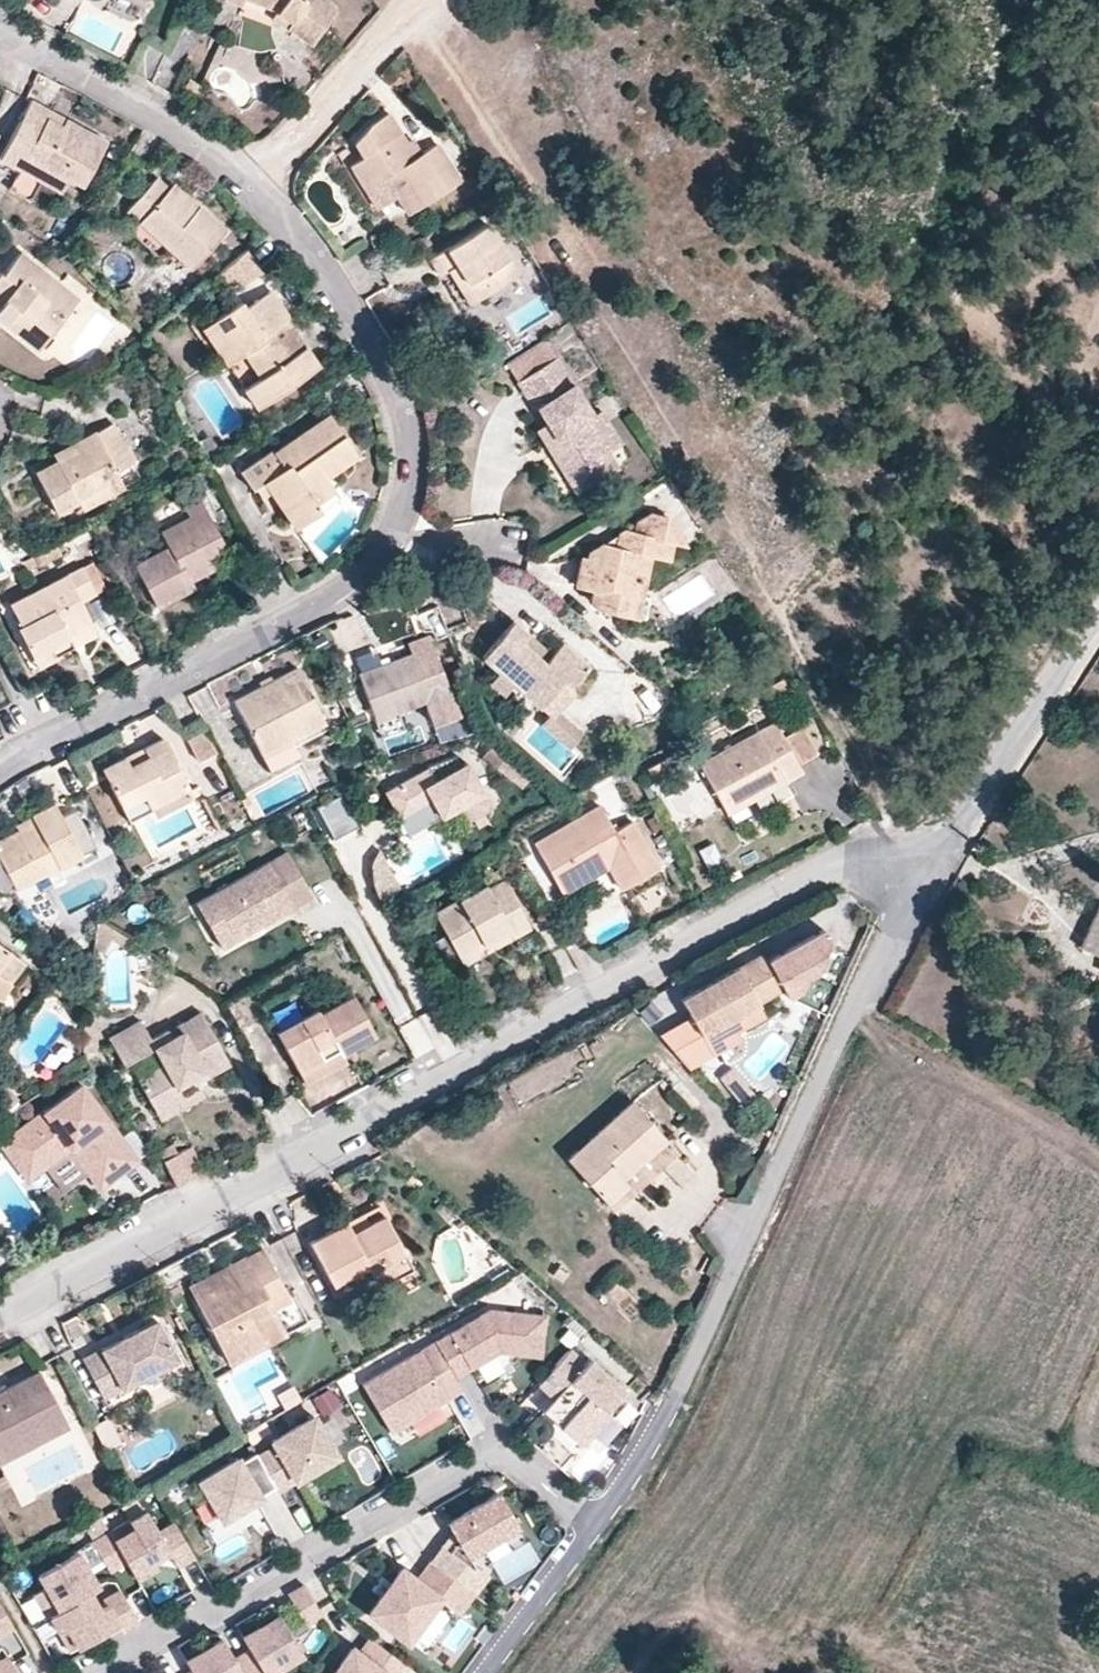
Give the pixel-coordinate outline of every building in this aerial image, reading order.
[(322,0),(250,0),(274,9),(289,19),(284,26),(309,43),(333,8),(322,0)] [(289,19),(274,9),(270,15),(284,26),(289,19)] [(193,95),(199,83),(187,76),(180,88),(193,95)] [(104,138),(63,115),(59,121),(44,113),(48,106),(28,96),(0,149),(0,158),(15,166),(23,152),(65,176),(79,183),(104,138)] [(63,115),(48,106),(44,113),(59,121),(63,115)] [(458,179),(435,142),(420,151),(413,155),(404,140),(386,111),(368,122),(352,140),(361,154),(347,162),(363,187),(383,175),(394,193),(405,211),(458,179)] [(420,151),(411,136),(404,140),(413,155),(420,151)] [(65,176),(23,152),(15,166),(58,189),(65,176)] [(222,228),(195,203),(190,209),(165,186),(153,175),(124,207),(188,266),(222,228)] [(394,193),(383,175),(363,187),(375,205),(394,193)] [(195,203),(170,181),(165,186),(190,209),(195,203)] [(516,272),(484,221),(428,257),(439,274),(445,269),(455,264),(476,297),(516,272)] [(218,266),(234,295),(265,278),(248,248),(218,266)] [(17,249),(0,270),(0,319),(16,332),(28,317),(46,331),(75,296),(17,249)] [(476,297),(455,264),(445,269),(467,303),(476,297)] [(130,292),(128,284),(116,287),(118,295),(130,292)] [(304,344),(302,345),(283,317),(287,314),(269,287),(242,305),(238,299),(213,316),(223,331),(228,328),(242,350),(258,374),(242,385),(255,405),(317,363),(304,344)] [(242,350),(228,328),(223,331),(213,316),(199,325),(224,362),(242,350)] [(34,346),(46,331),(28,317),(16,332),(34,346)] [(516,381),(554,357),(542,338),(504,362),(516,381)] [(619,442),(598,409),(592,414),(554,357),(516,381),(533,408),(536,407),(545,421),(561,448),(551,454),(574,492),(601,475),(591,459),(607,449),(619,442)] [(324,473),(355,451),(328,411),(272,450),(271,447),(239,469),(250,485),(252,484),(261,478),(268,488),(293,524),(318,507),(314,501),(304,486),(324,473)] [(116,469),(133,460),(112,420),(74,440),(78,447),(57,458),(36,469),(56,510),(77,498),(119,476),(116,469)] [(561,448),(545,421),(535,428),(551,454),(561,448)] [(57,458),(78,447),(74,440),(53,451),(57,458)] [(617,465),(607,449),(591,459),(601,475),(617,465)] [(334,487),(324,473),(304,486),(314,501),(334,487)] [(82,507),(124,485),(119,476),(77,498),(82,507)] [(268,488),(261,478),(252,484),(260,494),(268,488)] [(232,556),(202,501),(187,509),(191,515),(162,530),(170,546),(136,563),(156,603),(194,584),(190,577),(188,573),(214,559),(217,564),(232,556)] [(642,580),(647,555),(666,559),(670,542),(683,545),(665,515),(649,511),(580,555),(574,586),(591,589),(589,599),(599,608),(611,611),(617,589),(627,591),(630,577),(642,580)] [(115,529),(109,518),(91,527),(98,538),(115,529)] [(69,551),(62,539),(56,543),(61,553),(62,555),(69,551)] [(28,568),(61,553),(56,543),(34,554),(23,560),(28,568)] [(106,585),(92,559),(83,565),(96,590),(106,585)] [(190,577),(217,564),(214,559),(188,573),(190,577)] [(89,616),(80,599),(96,590),(83,565),(10,602),(21,623),(17,625),(31,652),(67,633),(65,629),(89,616)] [(638,593),(642,580),(630,577),(627,591),(617,589),(611,611),(643,619),(649,595),(638,593)] [(97,632),(89,616),(65,629),(67,633),(72,643),(73,645),(97,632)] [(566,681),(584,661),(558,638),(547,650),(540,658),(516,637),(524,629),(510,616),(478,651),(495,666),(509,679),(534,701),(558,674),(566,681)] [(547,650),(524,629),(516,637),(540,658),(547,650)] [(57,656),(55,652),(72,643),(67,633),(31,652),(38,666),(57,656)] [(458,714),(427,635),(406,643),(410,654),(356,672),(372,717),(396,709),(423,699),(432,723),(458,714)] [(323,720),(295,666),(232,698),(259,752),(288,737),(323,720)] [(509,679),(495,666),(485,678),(499,690),(509,679)] [(553,704),(570,685),(566,681),(558,674),(534,701),(547,711),(553,704)] [(580,728),(553,704),(547,711),(538,720),(566,744),(580,728)] [(402,727),(396,709),(372,717),(379,735),(402,727)] [(214,750),(198,720),(181,728),(197,759),(214,750)] [(782,737),(773,722),(699,763),(719,800),(744,786),(750,799),(801,771),(797,763),(782,737)] [(815,753),(800,727),(782,737),(797,763),(815,753)] [(186,784),(161,737),(142,746),(145,753),(127,762),(123,755),(101,766),(127,820),(149,809),(146,804),(186,784)] [(295,751),(288,737),(259,752),(267,766),(295,751)] [(531,773),(493,742),(483,755),(521,786),(531,773)] [(696,758),(689,745),(673,754),(681,766),(696,758)] [(127,762),(145,753),(142,746),(123,755),(127,762)] [(669,775),(660,760),(646,768),(654,782),(660,781),(669,775)] [(493,806),(466,761),(434,779),(427,767),(384,791),(406,834),(445,813),(455,808),(463,823),(493,806)] [(153,816),(192,796),(186,784),(146,804),(149,809),(153,816)] [(725,812),(750,799),(744,786),(719,800),(725,812)] [(248,801),(244,792),(238,795),(243,804),(248,801)] [(347,819),(335,796),(311,809),(323,832),(347,819)] [(51,801),(28,813),(29,814),(32,820),(15,829),(0,836),(0,865),(12,887),(78,853),(51,801)] [(657,867),(631,820),(612,831),(599,805),(533,842),(554,880),(600,854),(608,867),(620,888),(657,867)] [(463,823),(455,808),(445,813),(453,828),(463,823)] [(15,829),(32,820),(29,814),(12,823),(15,829)] [(668,841),(663,832),(654,837),(658,846),(668,841)] [(115,849),(108,836),(89,846),(97,860),(115,849)] [(399,885),(381,848),(370,861),(372,881),(379,895),(399,885)] [(288,900),(307,889),(286,851),(195,902),(207,924),(222,916),(230,929),(252,917),(256,924),(291,905),(288,900)] [(561,893),(608,867),(600,854),(554,880),(561,893)] [(0,865),(0,887),(1,888),(8,881),(0,865)] [(529,927),(497,869),(481,878),(484,883),(434,912),(457,956),(507,928),(512,936),(529,927)] [(291,905),(310,894),(307,889),(288,900),(291,905)] [(1079,947),(1098,956),(1098,905),(1079,947)] [(230,929),(222,916),(207,924),(219,945),(256,924),(252,917),(230,929)] [(132,943),(94,919),(90,946),(101,953),(110,939),(127,950),(132,943)] [(462,964),(512,936),(507,928),(457,956),(462,964)] [(821,930),(766,959),(783,989),(787,996),(801,988),(804,978),(816,971),(825,936),(821,930)] [(0,944),(0,991),(22,961),(0,944)] [(169,965),(176,954),(167,948),(160,959),(169,965)] [(758,1003),(783,989),(763,954),(682,999),(693,1019),(702,1035),(758,1003)] [(339,1052),(373,1033),(352,994),(318,1013),(314,1007),(275,1029),(303,1080),(343,1059),(339,1052)] [(652,1024),(665,1012),(653,999),(641,1011),(652,1024)] [(253,1020),(243,1001),(227,1009),(237,1028),(253,1020)] [(741,1040),(737,1032),(765,1017),(758,1003),(702,1035),(713,1055),(741,1040)] [(227,1063),(198,1011),(175,1024),(178,1030),(169,1035),(165,1029),(148,1038),(138,1019),(106,1037),(120,1063),(151,1046),(160,1063),(134,1077),(150,1106),(175,1092),(172,1086),(191,1076),(202,1069),(205,1075),(227,1063)] [(702,1035),(693,1019),(659,1037),(691,1071),(713,1055),(702,1035)] [(178,1030),(175,1024),(165,1029),(169,1035),(178,1030)] [(734,1065),(722,1075),(744,1100),(756,1090),(734,1065)] [(205,1075),(202,1069),(191,1076),(194,1081),(205,1075)] [(78,1082),(0,1141),(0,1147),(24,1179),(42,1166),(67,1147),(84,1171),(96,1187),(135,1158),(78,1082)] [(0,1084),(0,1102),(5,1108),(14,1100),(0,1084)] [(157,1119),(201,1094),(197,1087),(178,1097),(175,1092),(150,1106),(157,1119)] [(622,1179),(666,1139),(633,1102),(568,1159),(607,1203),(628,1185),(622,1179)] [(613,1210),(678,1153),(666,1139),(622,1179),(628,1185),(607,1203),(613,1210)] [(174,1152),(169,1142),(155,1149),(160,1159),(174,1152)] [(200,1171),(187,1146),(174,1152),(160,1159),(174,1185),(200,1171)] [(84,1171),(67,1147),(42,1166),(60,1191),(84,1171)] [(366,1264),(374,1285),(413,1266),(386,1213),(354,1231),(349,1222),(312,1240),(332,1280),(366,1264)] [(261,1249),(248,1257),(250,1264),(194,1295),(225,1363),(263,1344),(251,1320),(275,1308),(290,1301),(261,1249)] [(250,1264),(248,1257),(190,1288),(194,1295),(250,1264)] [(287,1332),(275,1308),(251,1320),(263,1344),(287,1332)] [(542,1357),(546,1316),(490,1309),(435,1342),(456,1377),(499,1352),(499,1347),(509,1348),(509,1353),(542,1357)] [(176,1358),(154,1320),(84,1359),(106,1399),(176,1358)] [(569,1349),(578,1338),(569,1329),(559,1340),(569,1349)] [(456,1377),(435,1342),(362,1385),(391,1432),(464,1390),(456,1377)] [(605,1411),(623,1389),(589,1358),(585,1363),(570,1349),(537,1384),(554,1398),(571,1414),(560,1426),(581,1445),(609,1415),(605,1411)] [(25,1437),(31,1448),(67,1427),(41,1375),(0,1396),(0,1451),(25,1437)] [(340,1406),(332,1392),(314,1402),(323,1416),(340,1406)] [(571,1414),(554,1398),(543,1411),(560,1426),(571,1414)] [(92,1423),(101,1447),(116,1441),(106,1417),(92,1423)] [(278,1491),(337,1456),(314,1417),(272,1441),(275,1446),(257,1456),(275,1487),(278,1491)] [(0,1451),(0,1464),(31,1448),(25,1437),(0,1451)] [(257,1456),(256,1454),(240,1463),(237,1458),(199,1481),(221,1520),(275,1487),(257,1456)] [(9,1487),(4,1477),(0,1479),(0,1492),(9,1487)] [(467,1556),(517,1526),(497,1494),(448,1522),(453,1531),(458,1540),(450,1551),(442,1545),(430,1561),(461,1584),(474,1567),(467,1556)] [(194,1557),(174,1523),(159,1533),(145,1511),(109,1532),(126,1562),(135,1578),(155,1566),(152,1561),(168,1552),(178,1567),(194,1557)] [(109,1532),(101,1518),(85,1527),(93,1542),(109,1532)] [(450,1551),(458,1540),(453,1531),(442,1545),(450,1551)] [(126,1562),(109,1532),(93,1542),(92,1542),(103,1560),(109,1571),(126,1562)] [(103,1560),(92,1542),(78,1551),(88,1569),(103,1560)] [(88,1569),(78,1551),(37,1575),(45,1588),(34,1594),(47,1617),(49,1616),(88,1592),(98,1586),(88,1569)] [(458,1613),(473,1593),(461,1584),(430,1561),(417,1580),(400,1568),(390,1583),(382,1577),(372,1590),(380,1596),(368,1613),(407,1641),(438,1598),(458,1613)] [(475,1595),(488,1577),(474,1567),(461,1584),(473,1593),(475,1595)] [(322,1616),(304,1585),(288,1595),(303,1619),(306,1625),(322,1616)] [(138,1622),(120,1591),(104,1601),(106,1605),(117,1624),(122,1631),(138,1622)] [(117,1624),(106,1605),(99,1609),(88,1592),(49,1616),(71,1652),(117,1624)] [(0,1604),(0,1635),(14,1628),(0,1604)] [(278,1614),(242,1636),(250,1649),(264,1672),(270,1672),(302,1654),(293,1639),(286,1629),(278,1614)] [(306,1625),(303,1619),(286,1629),(293,1639),(309,1629),(306,1625)] [(250,1649),(233,1659),(221,1638),(185,1660),(192,1672),(264,1672),(250,1649)] [(408,1667),(370,1638),(359,1652),(351,1647),(332,1672),(404,1672),(408,1667)] [(7,1657),(0,1661),(0,1672),(17,1672),(7,1657)]
